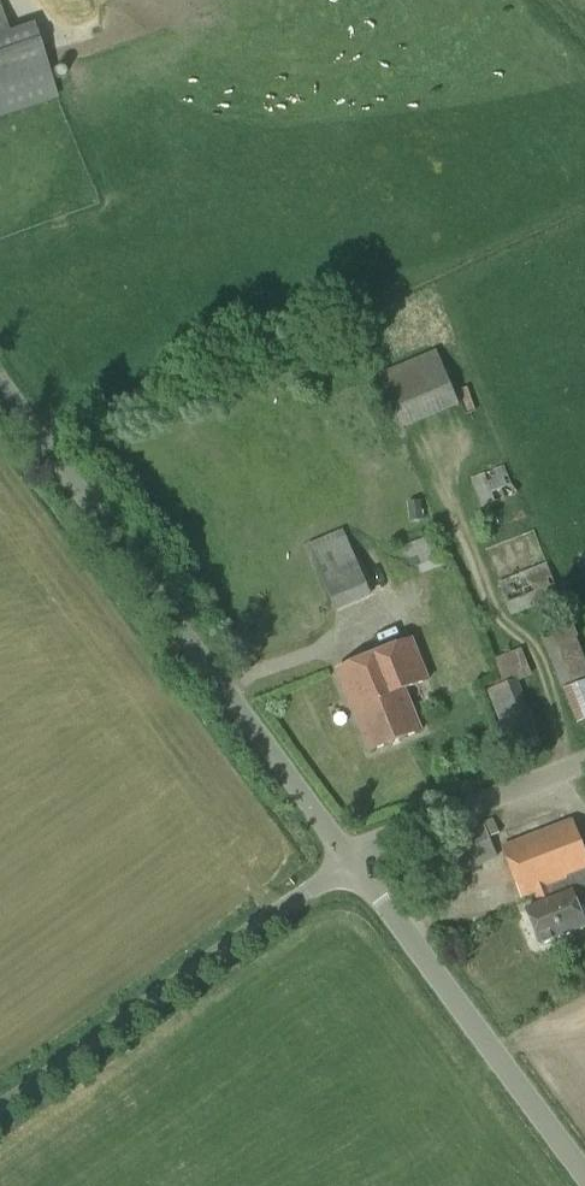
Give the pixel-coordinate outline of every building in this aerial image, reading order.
[(57,98),(54,88),(32,24),(8,32),(0,8),(0,118),(57,98)] [(436,351),(379,376),(403,431),(459,406),(436,351)] [(471,478),(482,507),(515,495),(504,466),(471,478)] [(343,530),(307,546),(336,612),(372,596),(343,530)] [(385,556),(397,586),(444,567),(432,537),(385,556)] [(498,583),(511,617),(559,598),(546,565),(498,583)] [(561,687),(584,678),(584,659),(570,620),(540,632),(561,687)] [(429,681),(413,641),(337,671),(370,752),(421,731),(405,691),(429,681)] [(520,650),(485,665),(495,689),(487,692),(514,757),(542,746),(536,732),(539,731),(519,683),(531,677),(520,650)] [(563,690),(577,724),(584,721),(584,682),(563,690)] [(460,832),(466,845),(459,848),(453,835),(408,858),(426,893),(498,857),(488,837),(499,833),(493,818),(460,832)] [(539,892),(544,903),(527,910),(542,946),(584,928),(584,924),(575,899),(584,895),(584,853),(572,822),(504,848),(523,898),(539,892)]
